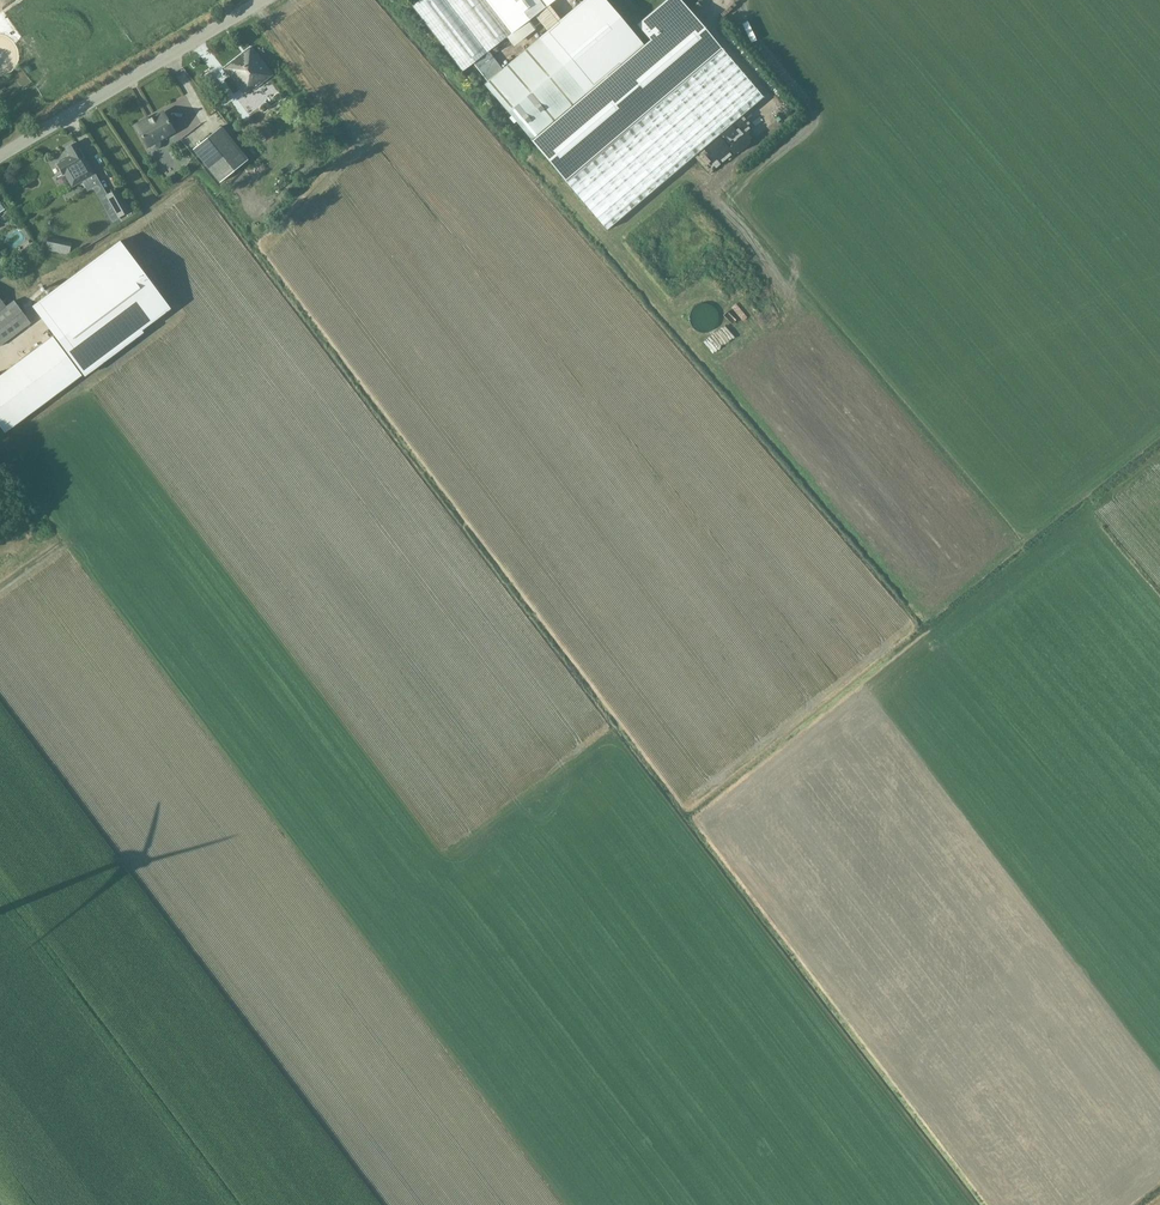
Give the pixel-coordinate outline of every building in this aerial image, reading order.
[(410,7),(460,73),(473,63),(488,52),(556,0),(419,0),(410,7)] [(473,63),(487,82),(484,85),(532,142),(645,47),(605,0),(584,0),(502,70),(488,52),(473,63)] [(532,142),(607,230),(763,97),(689,9),(681,0),(666,0),(656,8),(637,24),(651,41),(645,47),(532,142)] [(272,76),(250,48),(223,68),(244,94),(249,90),(252,92),(272,76)] [(159,140),(173,131),(163,113),(148,121),(147,119),(135,125),(147,146),(148,145),(150,148),(153,150),(156,150),(159,148),(160,145),(160,142),(159,140)] [(220,183),(247,160),(220,127),(193,149),(220,183)] [(260,143),(266,138),(260,131),(254,135),(260,143)] [(69,183),(91,170),(75,142),(65,148),(70,157),(67,159),(66,157),(59,161),(60,163),(56,165),(62,174),(64,173),(69,183)] [(118,218),(129,211),(117,188),(108,193),(105,195),(118,218)] [(13,227),(17,236),(28,231),(23,222),(13,227)] [(70,242),(48,238),(45,250),(67,254),(70,242)] [(118,240),(31,304),(54,335),(51,338),(56,344),(57,346),(60,343),(83,373),(169,309),(118,240)] [(20,250),(24,257),(33,252),(29,245),(20,250)] [(0,375),(0,427),(4,432),(79,376),(57,346),(56,344),(51,338),(0,375)]
